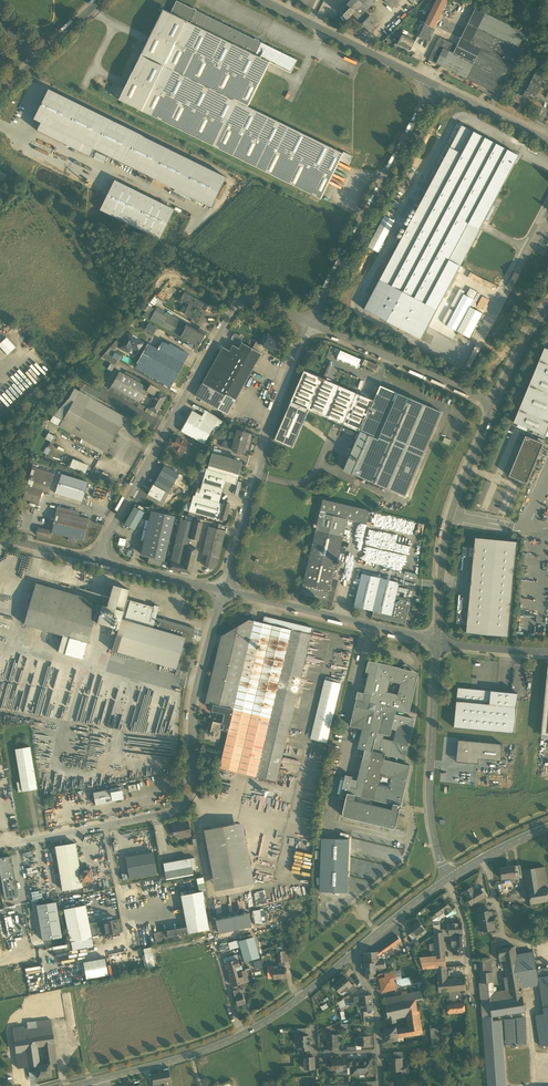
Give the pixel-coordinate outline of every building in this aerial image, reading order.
[(363,4),(358,0),(351,0),(348,4),(347,4),(355,12),(361,6),(363,4)] [(377,0),(367,0),(363,4),(361,6),(366,11),(377,0)] [(399,2),(397,0),(384,0),(393,8),(399,2)] [(425,24),(434,29),(448,0),(437,0),(425,24)] [(171,13),(187,21),(190,16),(193,18),(197,11),(177,1),(171,13)] [(339,12),(347,20),(353,14),(355,12),(347,4),(344,7),(342,10),(339,12)] [(353,14),(362,24),(370,16),(366,11),(361,6),(355,12),(353,14)] [(152,21),(157,24),(163,12),(158,9),(152,21)] [(461,39),(471,44),(485,14),(475,9),(461,39)] [(270,62),(255,55),(187,21),(171,13),(164,10),(163,12),(157,24),(141,55),(248,108),(248,107),(270,62)] [(255,40),(197,11),(193,18),(190,16),(187,21),(255,55),(262,43),(259,41),(255,39),(255,40)] [(525,33),(485,14),(471,44),(510,63),(525,33)] [(362,24),(370,31),(378,23),(370,16),(362,24)] [(425,24),(419,37),(428,41),(434,29),(425,24)] [(397,44),(410,51),(412,47),(415,41),(402,35),(397,44)] [(429,41),(428,41),(419,37),(418,36),(415,41),(412,47),(423,52),(429,41)] [(496,93),(510,63),(471,44),(461,39),(457,46),(440,38),(429,60),(496,93)] [(270,62),(291,73),(297,60),(262,43),(255,55),(270,62)] [(343,154),(248,107),(248,108),(141,55),(119,100),(321,199),(340,161),(348,165),(352,156),(344,152),(343,154)] [(535,75),(532,81),(541,86),(544,79),(538,77),(535,75)] [(529,109),(541,86),(532,81),(527,91),(525,91),(525,92),(526,93),(524,97),(510,90),(507,97),(521,104),(520,105),(529,109)] [(40,123),(36,131),(89,156),(93,149),(212,207),(226,177),(47,90),(33,119),(37,122),(40,123)] [(364,309),(420,339),(519,156),(462,126),(364,309)] [(419,136),(423,139),(428,130),(423,128),(419,136)] [(114,180),(99,210),(159,239),(174,210),(114,180)] [(378,252),(395,221),(385,215),(368,247),(378,252)] [(535,256),(538,258),(539,257),(542,259),(545,252),(536,247),(533,254),(536,255),(535,256)] [(538,258),(535,256),(532,257),(529,258),(528,261),(528,264),(530,267),(532,268),(535,268),(538,266),(539,264),(539,261),(538,258)] [(514,271),(509,280),(515,283),(520,274),(514,271)] [(156,295),(163,301),(167,296),(161,290),(156,295)] [(185,315),(196,321),(205,304),(184,292),(181,299),(191,304),(185,315)] [(497,304),(503,306),(509,295),(503,292),(497,304)] [(474,299),(463,294),(447,326),(457,331),(474,299)] [(142,316),(149,320),(155,310),(150,307),(145,312),(142,316)] [(185,327),(186,324),(187,324),(156,307),(155,310),(185,327)] [(457,331),(469,338),(482,313),(470,307),(457,331)] [(149,320),(180,337),(185,327),(155,310),(149,320)] [(157,328),(148,323),(144,330),(153,335),(157,328)] [(186,324),(185,327),(180,337),(199,347),(206,335),(186,324)] [(231,339),(238,343),(238,342),(240,339),(241,337),(235,333),(231,339)] [(131,348),(138,351),(142,344),(143,342),(127,334),(119,347),(125,351),(128,346),(131,348)] [(266,347),(276,353),(279,346),(277,345),(280,340),(269,334),(266,338),(266,339),(267,340),(264,346),(266,347)] [(0,343),(0,347),(7,355),(15,347),(6,337),(0,343)] [(109,349),(113,351),(117,344),(115,342),(109,349)] [(159,351),(163,353),(168,345),(164,342),(159,351)] [(256,342),(253,349),(262,354),(266,347),(264,346),(260,343),(256,342)] [(168,345),(163,353),(183,364),(188,354),(169,343),(168,345)] [(242,343),(239,349),(236,355),(215,392),(235,402),(262,354),(253,349),(242,343)] [(137,364),(143,367),(154,348),(147,344),(146,346),(142,353),(136,364),(137,364)] [(233,345),(230,351),(236,355),(239,349),(233,345)] [(215,392),(236,355),(230,351),(223,347),(202,384),(215,392)] [(172,383),(183,364),(163,353),(159,351),(154,348),(143,367),(172,383)] [(545,436),(547,430),(547,349),(545,348),(514,423),(545,436)] [(113,351),(109,349),(105,353),(112,357),(115,353),(115,352),(113,351)] [(361,359),(341,351),(337,358),(357,367),(361,359)] [(102,357),(115,365),(118,360),(112,357),(105,353),(102,357)] [(115,353),(112,357),(118,360),(118,361),(121,356),(115,353)] [(376,365),(368,361),(366,366),(374,370),(376,365)] [(143,367),(137,364),(135,368),(170,387),(172,383),(143,367)] [(126,371),(124,375),(148,388),(138,406),(137,407),(149,414),(151,410),(148,409),(157,392),(158,392),(159,390),(126,371)] [(308,410),(360,432),(374,401),(304,371),(291,402),(308,410)] [(109,390),(138,406),(148,388),(124,375),(119,372),(109,390)] [(82,389),(97,397),(100,393),(85,384),(82,389)] [(228,415),(235,402),(215,392),(202,384),(196,396),(228,415)] [(380,386),(374,401),(360,432),(344,470),(405,497),(442,412),(380,386)] [(79,391),(73,401),(59,426),(82,439),(81,443),(102,454),(104,451),(106,453),(126,418),(96,401),(98,398),(81,388),(79,391)] [(68,399),(73,401),(79,391),(74,388),(68,399)] [(151,410),(156,413),(165,397),(158,392),(157,392),(148,409),(151,410)] [(50,421),(59,426),(73,401),(68,399),(53,415),(50,421)] [(308,410),(291,402),(291,403),(290,403),(274,440),(292,448),(308,411),(308,410)] [(215,424),(213,423),(203,417),(202,416),(192,411),(182,428),(206,441),(212,430),(212,429),(215,424)] [(207,411),(203,417),(213,423),(217,417),(207,411)] [(215,424),(220,426),(223,420),(217,417),(213,423),(215,424)] [(206,441),(182,428),(180,431),(204,444),(206,441)] [(241,452),(249,455),(255,435),(245,432),(246,431),(242,430),(242,431),(237,430),(233,444),(232,449),(232,450),(235,451),(234,453),(240,454),(241,452)] [(48,433),(44,439),(50,442),(54,436),(48,433)] [(50,442),(47,447),(49,449),(56,437),(54,436),(50,442)] [(509,476),(527,484),(543,444),(526,436),(509,476)] [(179,450),(183,452),(187,444),(184,442),(185,441),(184,440),(182,440),(181,439),(181,440),(177,438),(175,441),(174,441),(173,441),(172,442),(173,442),(171,445),(176,448),(176,450),(179,451),(179,450)] [(222,447),(228,449),(229,449),(230,443),(230,442),(223,440),(223,441),(222,446),(222,447)] [(211,454),(208,466),(239,475),(243,476),(246,466),(242,464),(242,463),(211,454)] [(496,471),(502,458),(497,456),(491,469),(496,471)] [(69,468),(85,474),(88,465),(73,459),(69,468)] [(53,472),(54,468),(34,462),(33,466),(53,472)] [(164,466),(158,475),(173,484),(176,479),(179,480),(181,476),(164,466)] [(238,478),(239,475),(208,466),(207,469),(226,474),(238,478)] [(32,467),(26,485),(42,490),(48,492),(53,473),(32,467)] [(199,493),(198,497),(218,503),(224,482),(226,474),(207,469),(206,468),(206,469),(204,476),(200,488),(199,493)] [(87,482),(61,474),(55,493),(82,501),(87,482)] [(224,482),(236,485),(238,478),(226,474),(224,482)] [(167,493),(173,484),(158,475),(153,485),(165,492),(167,493)] [(38,503),(42,490),(26,485),(22,498),(38,503)] [(147,495),(159,502),(165,492),(153,485),(152,485),(147,495)] [(193,495),(191,503),(189,511),(195,513),(218,520),(219,518),(223,504),(218,503),(198,497),(194,496),(193,495)] [(320,513),(347,519),(367,524),(370,511),(323,499),(320,513)] [(219,518),(225,520),(225,519),(226,519),(227,516),(226,516),(230,504),(223,502),(223,504),(219,518)] [(57,506),(56,510),(79,516),(80,514),(78,514),(78,511),(57,506)] [(134,507),(124,524),(134,530),(144,512),(134,507)] [(88,519),(79,516),(56,510),(51,530),(50,533),(68,537),(67,540),(75,542),(75,539),(83,541),(88,519)] [(140,555),(144,556),(154,512),(150,511),(140,555)] [(144,556),(149,557),(163,561),(164,561),(174,516),(154,512),(144,556)] [(316,530),(343,536),(347,519),(320,513),(316,530)] [(170,562),(170,563),(180,565),(183,566),(188,546),(190,539),(194,523),(193,522),(181,519),(171,558),(170,562)] [(190,539),(198,541),(202,523),(194,521),(193,522),(194,523),(190,539)] [(49,538),(50,533),(51,530),(38,527),(36,535),(49,538)] [(202,554),(208,556),(219,558),(225,531),(208,527),(202,554)] [(303,584),(330,590),(332,585),(343,536),(316,530),(309,558),(304,579),(303,584)] [(511,541),(476,538),(475,546),(466,633),(508,637),(517,542),(511,541)] [(183,566),(180,565),(178,571),(190,573),(196,548),(188,546),(183,566)] [(217,565),(219,558),(208,556),(206,567),(211,568),(213,568),(214,568),(217,565)] [(163,561),(149,557),(147,563),(161,567),(162,566),(161,566),(163,561)] [(354,606),(374,611),(391,615),(395,598),(399,582),(362,574),(354,606)] [(24,624),(62,636),(87,643),(93,623),(96,624),(97,623),(98,618),(95,617),(99,604),(99,602),(35,583),(24,624)] [(107,584),(101,605),(102,605),(106,593),(110,594),(112,585),(107,584)] [(328,600),(330,590),(303,584),(301,594),(317,598),(328,600)] [(533,593),(533,585),(520,584),(520,593),(533,593)] [(111,634),(116,636),(126,599),(129,590),(112,585),(110,594),(106,593),(102,605),(101,605),(99,604),(95,617),(98,618),(97,623),(113,628),(111,634)] [(332,607),(336,592),(330,590),(328,600),(317,598),(316,603),(332,607)] [(410,602),(395,598),(391,615),(374,611),(372,616),(405,624),(410,602)] [(153,607),(126,599),(116,636),(112,650),(175,669),(182,648),(188,650),(194,629),(155,617),(159,606),(154,605),(153,607)] [(264,616),(263,623),(311,635),(313,628),(264,616)] [(82,659),(87,643),(62,636),(58,652),(64,654),(82,659)] [(176,669),(187,672),(189,667),(186,666),(187,661),(190,651),(182,648),(176,669)] [(363,729),(370,730),(374,717),(390,708),(396,709),(409,712),(417,679),(409,666),(406,668),(405,667),(405,668),(403,665),(398,668),(369,661),(366,675),(369,675),(364,694),(356,699),(350,726),(363,729)] [(339,682),(322,679),(310,738),(326,742),(339,682)] [(458,688),(457,701),(490,704),(491,691),(458,688)] [(491,691),(490,704),(457,701),(454,728),(514,734),(518,693),(491,691)] [(370,730),(383,733),(385,727),(392,729),(395,715),(396,709),(390,708),(374,717),(370,730)] [(395,715),(392,729),(397,730),(394,742),(382,739),(383,733),(370,730),(363,729),(358,748),(365,750),(385,754),(405,759),(414,719),(395,715)] [(390,735),(392,729),(385,727),(383,733),(390,735)] [(458,740),(456,762),(478,764),(479,759),(501,761),(502,744),(458,740)] [(20,781),(22,791),(37,789),(30,747),(15,749),(20,781)] [(384,760),(385,754),(365,750),(357,781),(352,780),(352,777),(345,775),(340,798),(346,799),(342,816),(395,828),(400,808),(402,807),(401,806),(410,766),(384,760)] [(537,775),(547,776),(547,769),(537,768),(537,775)] [(136,784),(128,785),(129,792),(137,791),(136,784)] [(115,799),(118,799),(123,798),(121,787),(110,789),(112,800),(115,799)] [(112,802),(112,800),(110,789),(93,793),(95,805),(112,802)] [(188,822),(171,825),(173,835),(179,834),(183,833),(184,837),(190,836),(188,822)] [(241,822),(200,828),(210,889),(250,883),(241,822)] [(320,892),(348,893),(349,839),(322,838),(320,892)] [(55,846),(63,891),(82,887),(81,882),(79,870),(74,843),(55,846)] [(125,857),(129,879),(157,874),(153,852),(125,857)] [(0,858),(0,865),(12,863),(10,856),(0,858)] [(193,875),(192,871),(190,858),(163,863),(166,880),(193,875)] [(0,865),(0,874),(5,898),(18,896),(12,863),(0,865)] [(500,868),(502,879),(516,877),(515,868),(515,866),(500,868)] [(530,904),(547,901),(547,889),(545,867),(525,870),(526,875),(530,904)] [(79,870),(81,882),(92,880),(90,869),(79,870)] [(203,877),(196,878),(198,889),(205,887),(203,877)] [(192,890),(198,889),(196,878),(190,879),(192,890)] [(185,891),(192,890),(190,879),(183,880),(185,891)] [(485,897),(485,898),(489,896),(483,887),(480,889),(485,897)] [(471,905),(472,905),(485,897),(480,889),(480,888),(474,892),(471,888),(464,892),(469,901),(470,900),(472,904),(471,905)] [(180,895),(186,927),(188,934),(210,929),(202,891),(180,895)] [(433,910),(436,914),(438,916),(444,912),(446,915),(453,910),(452,910),(446,901),(433,910)] [(56,902),(36,905),(42,940),(61,937),(56,902)] [(64,909),(70,942),(71,942),(92,938),(89,923),(85,905),(64,909)] [(260,909),(253,911),(255,924),(262,923),(260,909)] [(446,916),(447,917),(456,913),(456,911),(457,911),(455,909),(454,909),(452,910),(453,910),(446,915),(446,916)] [(487,930),(487,931),(491,930),(491,929),(495,929),(494,924),(495,923),(493,916),(492,917),(492,912),(488,912),(488,911),(483,912),(483,913),(478,914),(479,920),(478,920),(479,927),(482,926),(483,931),(487,930)] [(446,916),(446,915),(444,912),(438,916),(436,914),(432,918),(432,921),(433,921),(439,920),(440,919),(446,916)] [(217,920),(219,933),(252,926),(249,913),(217,920)] [(105,928),(106,935),(119,932),(118,928),(117,923),(117,919),(103,922),(105,928)] [(411,932),(415,937),(425,930),(419,920),(409,927),(412,932),(411,932)] [(89,923),(92,938),(99,936),(98,927),(97,922),(89,923)] [(449,936),(455,935),(463,935),(462,923),(448,924),(449,929),(449,936)] [(99,936),(106,935),(105,928),(103,929),(103,926),(98,927),(99,936)] [(164,938),(188,934),(186,927),(163,931),(164,938)] [(164,938),(163,931),(154,933),(155,939),(164,938)] [(435,950),(436,955),(436,958),(445,957),(446,957),(444,936),(443,936),(443,932),(440,932),(434,933),(434,936),(435,943),(435,950)] [(463,935),(455,935),(455,941),(456,945),(454,945),(454,946),(453,946),(453,947),(454,954),(464,954),(464,953),(463,947),(463,935)] [(378,952),(379,957),(379,956),(385,952),(391,947),(401,940),(398,936),(397,936),(375,952),(378,952)] [(92,938),(71,942),(73,950),(93,946),(92,938)] [(240,942),(245,961),(259,957),(253,938),(240,942)] [(238,941),(228,943),(230,949),(240,947),(238,941)] [(219,946),(221,952),(230,949),(228,943),(219,946)] [(155,967),(151,947),(143,949),(147,968),(155,967)] [(385,952),(387,959),(394,957),(391,947),(385,952)] [(507,973),(508,972),(518,970),(516,955),(515,947),(514,947),(499,949),(500,956),(504,955),(505,960),(507,973)] [(364,953),(365,963),(375,962),(375,961),(379,961),(379,957),(378,952),(375,952),(364,953)] [(384,960),(387,959),(385,952),(379,956),(379,957),(379,961),(384,960)] [(533,952),(516,955),(518,970),(521,988),(539,985),(533,952)] [(225,957),(227,963),(239,959),(237,954),(225,957)] [(446,967),(445,957),(436,958),(436,955),(420,957),(415,957),(418,966),(419,969),(437,968),(446,967)] [(105,958),(83,962),(86,979),(108,975),(105,958)] [(480,973),(492,973),(492,970),(489,970),(488,965),(487,965),(486,958),(479,959),(480,973)] [(231,981),(232,986),(240,984),(244,982),(246,981),(248,981),(245,971),(240,972),(242,978),(238,978),(236,971),(235,967),(240,966),(239,959),(227,963),(232,980),(231,981)] [(261,960),(254,961),(255,969),(263,967),(261,960)] [(379,961),(375,961),(376,968),(386,967),(384,960),(379,961)] [(376,969),(376,968),(375,961),(375,962),(365,963),(366,973),(373,973),(374,973),(374,969),(376,969)] [(278,969),(274,969),(273,966),(268,967),(269,978),(274,977),(274,978),(285,978),(285,968),(279,969),(278,969)] [(447,979),(446,967),(437,968),(439,992),(448,992),(447,979)] [(547,1008),(547,968),(537,969),(543,1008),(547,1008)] [(521,988),(518,970),(508,972),(509,976),(511,989),(521,988)] [(480,973),(481,983),(493,982),(492,973),(480,973)] [(379,979),(382,992),(395,989),(393,979),(396,979),(396,975),(386,977),(379,979)] [(334,985),(342,994),(341,992),(344,989),(345,991),(348,989),(352,985),(344,976),(334,985)] [(503,977),(505,990),(511,989),(509,976),(503,977)] [(401,985),(402,986),(411,984),(410,977),(402,979),(397,980),(396,980),(397,984),(400,985),(401,985)] [(465,978),(447,979),(448,992),(449,991),(459,991),(465,990),(466,990),(465,978)] [(493,982),(481,983),(481,987),(488,985),(489,992),(497,992),(496,987),(493,987),(493,982)] [(482,1018),(491,1016),(489,992),(488,985),(481,987),(481,983),(479,983),(482,1018)] [(348,989),(352,994),(359,990),(353,984),(352,985),(348,989)] [(525,1011),(521,988),(511,989),(505,990),(497,992),(489,992),(491,1016),(492,1016),(525,1011)] [(232,991),(236,1006),(244,1004),(241,995),(238,995),(237,991),(236,990),(232,991)] [(416,1000),(416,1002),(424,1000),(420,990),(407,993),(402,994),(384,998),(386,1006),(416,1000)] [(372,995),(360,996),(361,1004),(373,1002),(372,995)] [(354,1005),(361,1004),(360,996),(354,997),(355,1002),(349,1003),(350,1006),(354,1006),(354,1005)] [(337,1003),(340,1009),(346,1005),(343,999),(337,1003)] [(396,1029),(398,1038),(403,1037),(423,1034),(419,1011),(418,1011),(416,1002),(416,1000),(386,1006),(388,1018),(395,1017),(407,1014),(409,1027),(396,1029)] [(373,1009),(373,1002),(361,1004),(361,1007),(361,1011),(365,1011),(367,1010),(370,1010),(373,1009)] [(449,1013),(459,1012),(458,1004),(448,1005),(449,1013)] [(543,1008),(544,1013),(535,1015),(540,1046),(547,1045),(547,1008),(543,1008)] [(492,1016),(491,1016),(482,1018),(487,1085),(506,1085),(501,1020),(492,1021),(492,1016)] [(516,1018),(518,1044),(521,1044),(526,1044),(525,1018),(519,1018),(516,1018)] [(51,1019),(36,1021),(38,1035),(52,1032),(51,1019)] [(504,1019),(506,1045),(510,1045),(515,1045),(514,1019),(508,1019),(504,1019)] [(18,1068),(28,1067),(35,1066),(35,1065),(39,1065),(36,1046),(44,1045),(54,1044),(53,1032),(52,1032),(38,1035),(36,1021),(27,1023),(27,1028),(23,1028),(23,1027),(12,1028),(18,1068)] [(384,1029),(386,1042),(398,1040),(398,1038),(396,1029),(396,1027),(384,1029)] [(296,1029),(297,1037),(298,1037),(298,1036),(307,1036),(306,1028),(296,1029)] [(430,1029),(432,1045),(440,1044),(438,1028),(430,1029)] [(328,1043),(328,1048),(334,1048),(334,1046),(337,1046),(337,1044),(337,1036),(332,1036),(332,1034),(327,1034),(327,1039),(327,1043),(328,1043)] [(303,1046),(303,1050),(310,1050),(310,1036),(307,1036),(298,1036),(298,1037),(298,1042),(297,1042),(297,1047),(303,1046)] [(360,1041),(360,1046),(361,1046),(370,1045),(370,1036),(361,1037),(358,1037),(358,1040),(358,1041),(360,1041)] [(54,1044),(44,1045),(47,1063),(49,1063),(50,1063),(49,1057),(56,1056),(54,1044)] [(305,1058),(305,1069),(315,1068),(314,1057),(305,1058)] [(360,1076),(361,1077),(365,1076),(366,1076),(373,1075),(372,1058),(367,1059),(367,1060),(354,1061),(354,1067),(351,1067),(351,1073),(351,1075),(356,1075),(360,1074),(360,1076)] [(390,1059),(390,1071),(391,1071),(391,1070),(402,1069),(402,1071),(402,1065),(402,1059),(402,1058),(394,1059),(390,1059)] [(337,1069),(339,1070),(343,1070),(343,1065),(343,1059),(332,1059),(332,1064),(332,1065),(332,1067),(333,1068),(333,1069),(336,1069),(337,1069)] [(37,1077),(51,1076),(49,1063),(47,1063),(39,1065),(35,1065),(35,1066),(36,1071),(37,1077)] [(162,1072),(163,1083),(164,1083),(164,1085),(170,1085),(169,1071),(162,1072)] [(157,1084),(160,1083),(158,1073),(151,1074),(153,1085),(157,1084)]
